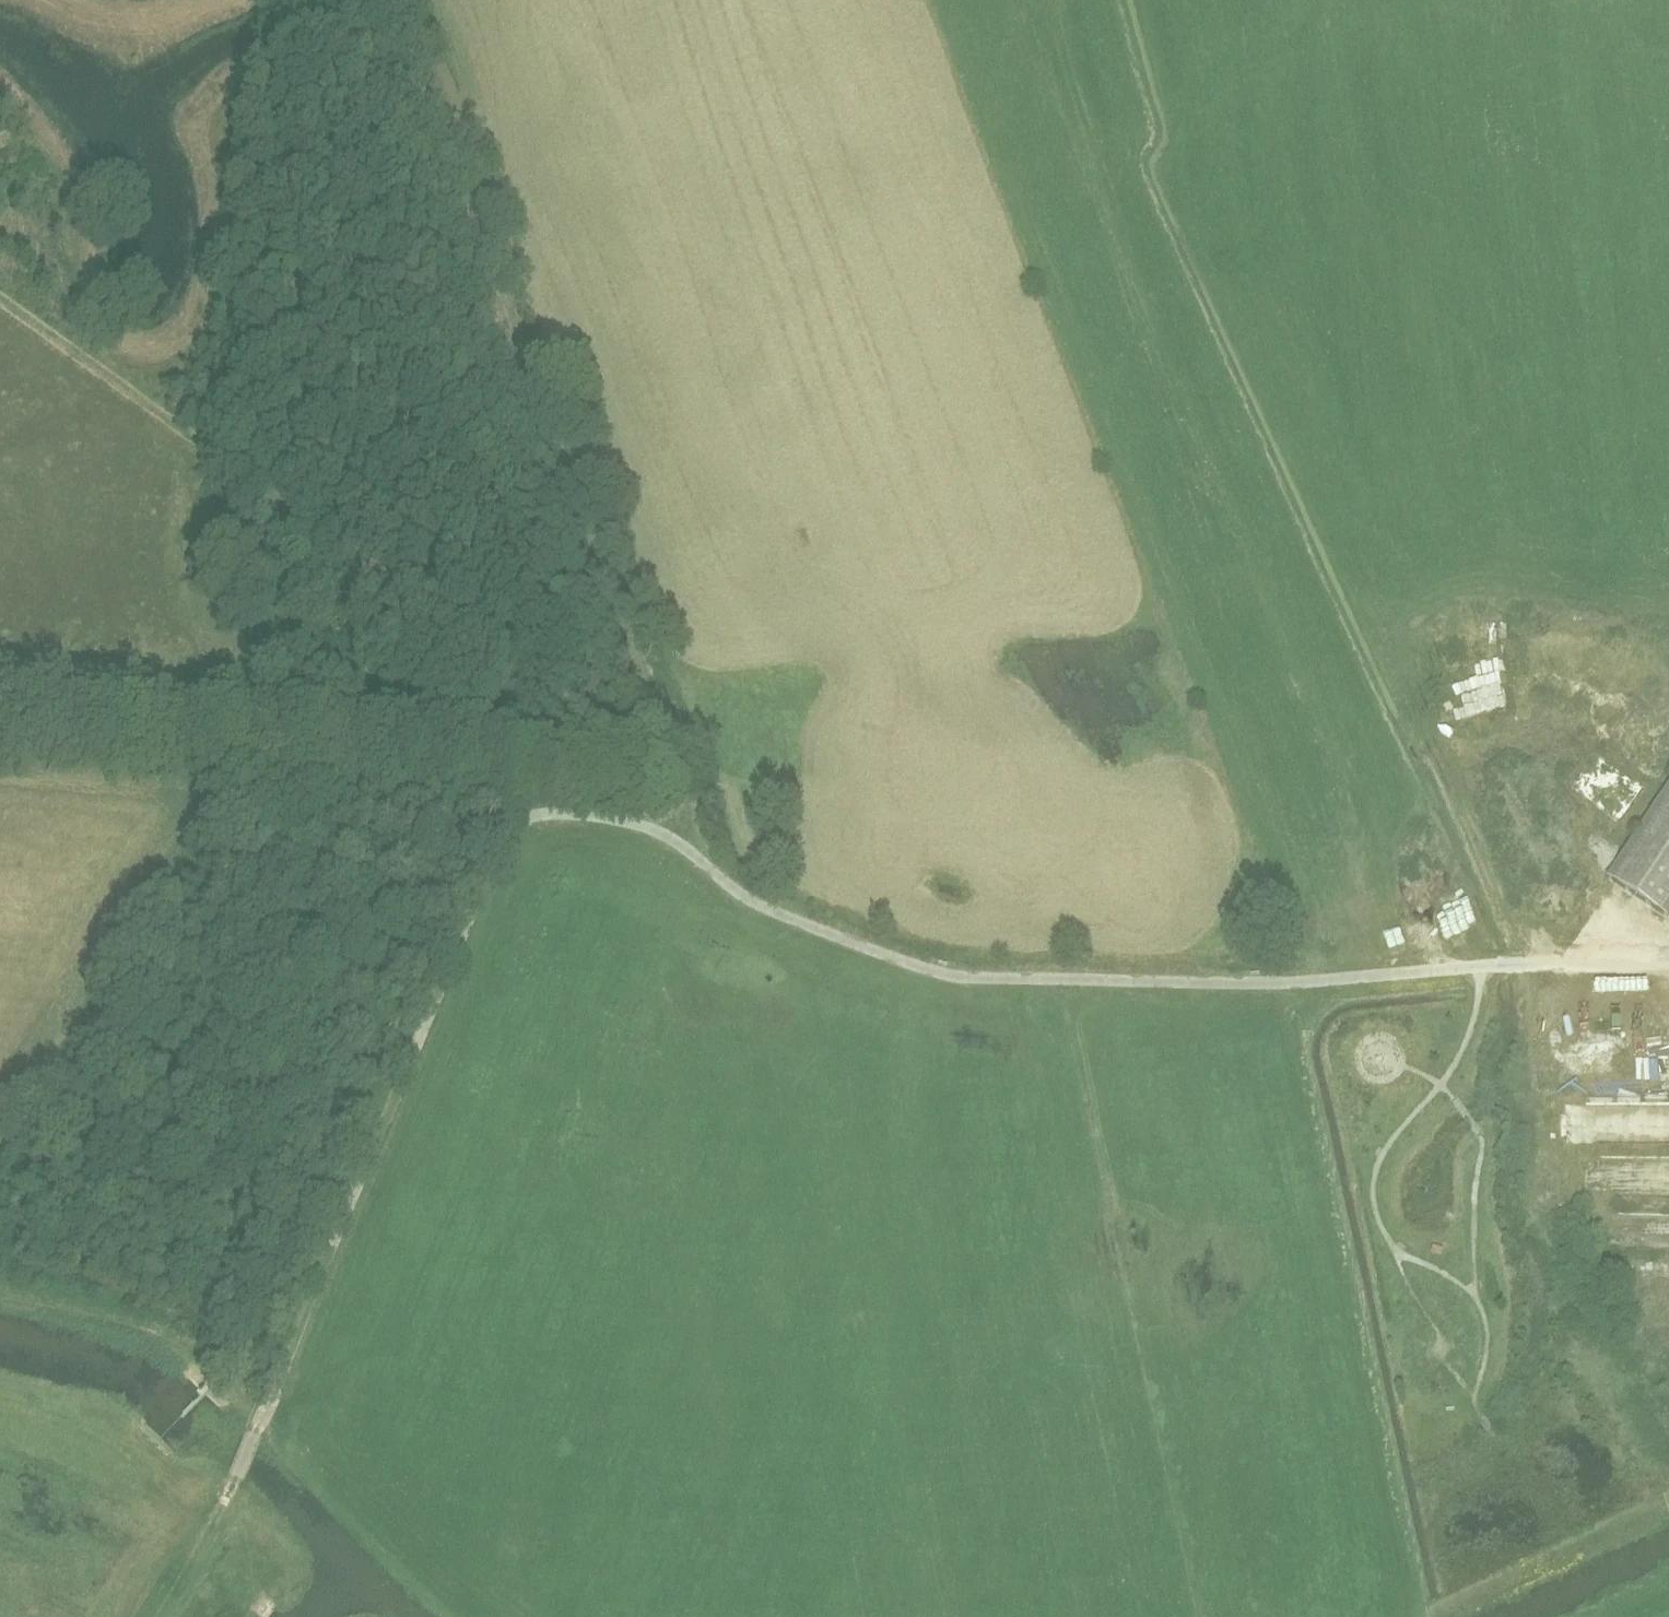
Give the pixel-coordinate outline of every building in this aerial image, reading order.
[(1668,915),(1668,786),(1608,878),(1667,917),(1668,915)] [(1617,1160),(1583,1164),(1587,1200),(1630,1195),(1628,1179),(1619,1181),(1617,1160)] [(1636,1164),(1637,1177),(1657,1176),(1658,1196),(1668,1196),(1668,1163),(1636,1164)]
